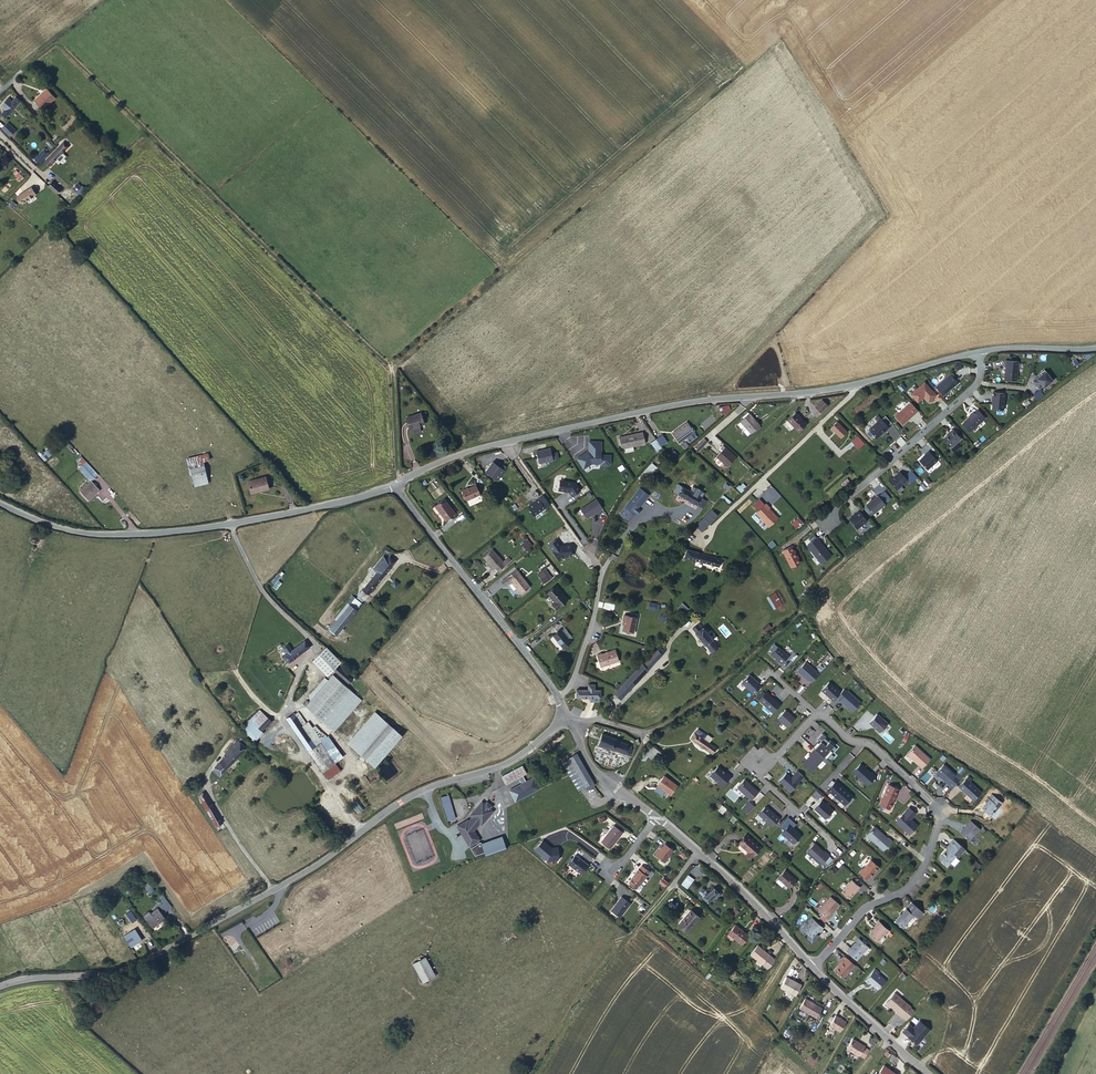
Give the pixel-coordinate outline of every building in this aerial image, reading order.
[(54,98),(46,89),(33,100),(41,109),(54,98)] [(15,97),(11,101),(4,110),(8,114),(19,100),(15,97)] [(11,101),(7,98),(0,106),(4,110),(11,101)] [(8,122),(1,129),(10,137),(17,130),(8,122)] [(58,148),(62,153),(68,146),(64,142),(58,148)] [(61,153),(62,153),(58,148),(45,161),(50,166),(54,161),(61,153)] [(47,153),(44,150),(34,160),(37,163),(47,153)] [(64,156),(61,153),(54,161),(57,164),(64,156)] [(20,181),(24,177),(19,172),(15,176),(20,181)] [(61,191),(51,182),(47,186),(55,194),(56,193),(58,195),(61,191)] [(80,195),(85,189),(78,182),(72,188),(80,195)] [(34,195),(30,188),(15,196),(20,205),(26,201),(26,200),(34,195)] [(44,225),(37,218),(32,224),(39,229),(44,225)] [(1015,362),(1002,361),(1002,366),(1003,366),(1003,368),(1002,380),(1013,381),(1015,362)] [(1040,375),(1031,382),(1037,389),(1041,387),(1042,388),(1051,381),(1042,370),(1038,373),(1040,375)] [(955,384),(947,375),(934,387),(942,395),(952,386),(953,387),(955,384)] [(920,397),(921,396),(922,397),(926,402),(934,395),(922,382),(908,395),(915,403),(921,398),(920,397)] [(1036,400),(1043,395),(1039,390),(1033,395),(1036,400)] [(989,401),(990,401),(990,405),(989,410),(1000,411),(1002,394),(990,393),(989,401)] [(821,400),(814,406),(819,412),(826,405),(821,400)] [(915,411),(908,403),(893,417),(900,425),(913,414),(912,414),(915,411)] [(792,425),(797,430),(805,422),(795,411),(787,419),(792,425)] [(967,416),(968,417),(959,425),(967,433),(982,419),(975,411),(972,414),(971,413),(967,416)] [(409,429),(423,424),(420,413),(406,417),(409,429)] [(747,417),(738,423),(741,427),(744,427),(745,428),(746,427),(747,428),(751,433),(751,434),(762,426),(753,413),(747,417)] [(888,426),(891,423),(885,416),(881,419),(888,426)] [(687,430),(690,428),(685,422),(668,434),(675,443),(677,442),(674,439),(681,435),(679,431),(684,427),(687,430)] [(845,433),(836,423),(830,429),(839,439),(845,433)] [(884,425),(872,436),(878,443),(890,433),(884,425)] [(693,433),(690,428),(687,430),(681,435),(674,439),(677,442),(675,443),(676,445),(693,433)] [(950,430),(946,433),(948,435),(946,436),(943,440),(950,448),(958,440),(950,430)] [(620,449),(623,448),(632,446),(644,443),(640,432),(617,438),(620,449)] [(659,435),(654,439),(660,447),(665,443),(659,435)] [(850,443),(853,447),(859,442),(856,438),(850,443)] [(649,442),(657,452),(661,449),(660,447),(654,439),(649,442)] [(602,442),(588,441),(588,451),(576,459),(583,471),(591,465),(599,465),(599,466),(611,467),(611,455),(601,455),(602,442)] [(700,441),(694,448),(698,451),(703,444),(700,441)] [(859,442),(853,447),(856,451),(863,446),(859,442)] [(553,461),(550,448),(536,451),(539,464),(553,461)] [(715,457),(716,458),(723,464),(726,467),(735,458),(725,449),(715,457)] [(670,454),(674,459),(678,455),(674,450),(670,454)] [(926,452),(923,455),(923,456),(921,458),(917,462),(925,471),(935,462),(926,452)] [(207,459),(206,454),(186,460),(192,487),(206,483),(201,461),(207,459)] [(723,464),(716,458),(713,460),(720,467),(723,464)] [(507,467),(500,462),(498,466),(492,462),(485,472),(498,481),(507,467)] [(80,469),(85,474),(91,470),(86,463),(82,466),(80,469)] [(648,478),(658,468),(653,464),(643,474),(648,478)] [(85,474),(92,482),(97,477),(91,470),(85,474)] [(897,473),(886,482),(893,490),(904,481),(897,473)] [(257,490),(257,492),(269,489),(265,476),(248,481),(250,492),(257,490)] [(575,483),(560,481),(559,492),(570,493),(573,497),(581,490),(575,483)] [(92,482),(80,493),(88,502),(100,492),(92,482)] [(474,484),(462,489),(465,498),(478,493),(474,484)] [(673,492),(703,508),(707,500),(678,484),(673,492)] [(639,487),(619,514),(629,522),(635,513),(638,514),(641,510),(639,509),(650,495),(639,487)] [(442,496),(432,503),(444,517),(453,510),(442,496)] [(876,497),(864,506),(871,515),(883,506),(876,497)] [(545,508),(538,499),(527,507),(534,517),(545,508)] [(603,509),(596,499),(580,509),(586,520),(603,509)] [(764,504),(754,513),(767,527),(776,519),(767,509),(768,508),(764,504)] [(711,510),(695,527),(700,531),(716,515),(711,510)] [(857,512),(848,520),(855,530),(865,522),(857,512)] [(796,529),(803,523),(798,518),(791,524),(796,529)] [(815,538),(805,546),(819,564),(830,556),(815,538)] [(527,539),(520,544),(526,551),(533,546),(527,539)] [(560,546),(556,540),(549,545),(560,561),(564,557),(573,557),(572,546),(560,546)] [(799,563),(790,547),(781,552),(790,569),(799,563)] [(502,560),(491,548),(482,556),(487,562),(486,562),(492,569),(494,567),(497,569),(506,562),(504,559),(502,560)] [(687,550),(683,557),(717,567),(720,559),(687,550)] [(358,595),(364,600),(368,594),(369,595),(396,562),(390,556),(387,560),(383,557),(372,569),(373,571),(371,573),(374,576),(358,595)] [(529,586),(516,569),(500,581),(504,584),(510,580),(520,593),(529,586)] [(547,578),(541,571),(538,574),(544,581),(547,578)] [(281,581),(285,575),(282,572),(274,583),(271,581),(268,586),(269,587),(270,587),(274,590),(275,589),(276,589),(278,591),(284,584),(281,581)] [(566,599),(554,586),(546,593),(554,601),(551,604),(556,608),(566,599)] [(775,594),(769,598),(776,609),(782,606),(775,594)] [(355,599),(361,604),(361,603),(364,600),(358,595),(355,599)] [(326,627),(329,628),(354,598),(352,596),(326,627)] [(335,634),(361,604),(355,599),(354,598),(329,628),(334,633),(335,634)] [(649,610),(658,611),(659,604),(649,603),(649,610)] [(678,607),(684,613),(688,608),(682,603),(678,607)] [(161,614),(156,607),(141,616),(144,623),(161,614)] [(623,616),(622,621),(623,621),(621,631),(632,633),(635,619),(623,616)] [(703,646),(704,645),(710,640),(711,639),(701,627),(700,628),(697,624),(691,629),(694,633),(693,634),(703,646)] [(770,628),(766,624),(761,629),(765,633),(770,628)] [(561,631),(554,637),(564,648),(571,642),(561,631)] [(710,640),(704,645),(710,653),(717,647),(713,643),(710,640)] [(284,657),(289,663),(310,647),(305,642),(293,650),(289,646),(284,649),(288,653),(284,657)] [(656,648),(661,654),(664,651),(659,645),(656,648)] [(312,662),(328,677),(342,662),(327,647),(312,662)] [(788,656),(778,647),(771,655),(781,665),(788,656)] [(641,664),(647,670),(661,654),(656,648),(641,664)] [(617,661),(614,650),(600,655),(600,654),(596,655),(600,667),(617,661)] [(816,672),(805,662),(797,672),(808,682),(809,681),(811,683),(819,675),(815,673),(816,672)] [(641,664),(616,691),(622,697),(647,670),(641,664)] [(203,681),(198,672),(192,676),(197,684),(203,681)] [(335,732),(362,699),(332,674),(305,707),(335,732)] [(759,684),(749,675),(740,684),(754,696),(761,687),(758,685),(759,684)] [(841,693),(829,682),(820,691),(832,702),(836,698),(841,693)] [(845,688),(841,693),(836,698),(852,713),(860,703),(845,688)] [(575,690),(575,697),(587,697),(587,700),(588,701),(596,701),(598,700),(598,697),(599,690),(594,690),(587,690),(575,690)] [(781,705),(766,692),(758,701),(772,715),(781,705)] [(795,719),(785,710),(776,720),(781,725),(782,724),(786,729),(795,719)] [(252,720),(259,727),(268,719),(261,711),(252,720)] [(375,711),(348,744),(377,768),(404,735),(375,711)] [(295,713),(286,719),(327,780),(341,771),(336,763),(344,758),(329,735),(326,738),(317,724),(313,727),(309,721),(305,724),(299,716),(298,717),(295,713)] [(887,724),(876,714),(868,723),(879,734),(887,724)] [(268,719),(259,727),(263,732),(272,723),(268,719)] [(711,739),(706,735),(705,736),(696,730),(694,733),(698,736),(708,743),(711,739)] [(835,745),(822,733),(816,739),(820,743),(813,750),(824,759),(826,760),(832,753),(830,751),(835,745)] [(617,740),(616,738),(601,734),(598,745),(613,750),(615,750),(629,754),(631,749),(630,746),(627,745),(627,743),(617,740)] [(698,736),(693,741),(711,754),(716,749),(708,743),(698,736)] [(228,756),(219,764),(215,768),(221,775),(247,750),(239,742),(227,753),(228,756)] [(930,758),(915,745),(907,754),(921,767),(930,758)] [(648,746),(641,752),(646,756),(653,761),(658,755),(648,746)] [(824,759),(813,750),(809,754),(810,755),(802,765),(811,773),(824,759)] [(646,756),(641,752),(635,767),(637,768),(641,760),(643,762),(646,756)] [(576,754),(569,758),(585,786),(593,782),(576,754)] [(661,757),(658,755),(653,761),(656,763),(661,757)] [(585,786),(569,758),(562,762),(578,790),(585,786)] [(876,776),(860,764),(852,773),(867,787),(876,776)] [(955,774),(943,764),(936,772),(936,773),(940,776),(941,777),(944,779),(943,780),(947,783),(955,774)] [(722,788),(732,776),(727,772),(726,773),(717,766),(709,777),(722,788)] [(790,793),(804,777),(796,771),(791,778),(786,773),(778,782),(790,793)] [(657,785),(663,790),(669,794),(676,786),(662,776),(655,784),(657,785)] [(980,790),(965,778),(958,786),(973,799),(980,790)] [(746,779),(743,780),(740,783),(741,784),(737,789),(750,801),(759,791),(746,779)] [(853,796),(835,781),(826,791),(845,806),(853,796)] [(889,809),(897,789),(887,783),(885,789),(885,791),(879,804),(889,809)] [(659,795),(663,790),(657,785),(653,789),(659,795)] [(812,796),(818,800),(821,796),(816,791),(812,796)] [(1002,801),(992,794),(989,797),(988,796),(984,800),(986,802),(982,808),(991,815),(1002,801)] [(447,795),(439,797),(442,809),(450,807),(447,795)] [(749,801),(741,809),(747,815),(754,807),(749,801)] [(833,811),(821,801),(814,810),(825,820),(833,811)] [(491,806),(486,802),(484,803),(482,802),(470,815),(472,818),(478,822),(487,813),(489,814),(492,811),(490,808),(491,806)] [(450,807),(442,809),(444,816),(452,814),(450,807)] [(767,807),(764,807),(758,815),(771,828),(779,819),(767,807)] [(915,813),(908,807),(896,822),(909,833),(917,824),(911,818),(915,813)] [(487,813),(478,822),(480,823),(481,824),(489,814),(487,813)] [(495,820),(489,814),(481,824),(480,823),(476,827),(482,832),(495,820)] [(478,822),(472,818),(467,822),(464,822),(462,824),(467,829),(471,831),(472,835),(475,835),(473,830),(476,827),(475,826),(478,822)] [(979,828),(970,820),(960,832),(969,840),(979,828)] [(802,835),(789,825),(781,834),(794,845),(802,835)] [(887,838),(874,825),(866,833),(879,846),(878,847),(882,851),(891,841),(888,837),(887,838)] [(617,828),(605,844),(612,850),(625,833),(617,828)] [(217,845),(224,841),(220,834),(213,838),(217,845)] [(758,849),(745,837),(738,846),(746,854),(743,857),(747,860),(758,849)] [(562,854),(544,839),(534,850),(552,865),(562,854)] [(661,846),(659,849),(658,848),(655,854),(664,860),(673,849),(664,842),(661,846)] [(824,851),(814,843),(806,853),(820,866),(830,855),(824,850),(824,851)] [(967,858),(956,848),(953,852),(954,852),(947,859),(947,862),(950,864),(948,867),(953,872),(962,861),(964,862),(967,858)] [(574,854),(568,864),(580,873),(587,864),(574,854)] [(869,877),(877,866),(869,860),(862,870),(861,869),(858,873),(866,879),(869,876),(869,877)] [(639,868),(638,868),(631,877),(639,883),(649,870),(641,864),(639,868)] [(776,880),(787,890),(794,883),(782,873),(776,880)] [(156,887),(150,879),(148,881),(150,885),(153,889),(156,887)] [(860,887),(852,880),(841,892),(850,900),(860,887)] [(153,889),(150,885),(145,888),(149,895),(154,891),(153,889)] [(712,888),(707,892),(702,897),(707,902),(717,893),(712,888)] [(702,897),(707,892),(703,889),(701,889),(698,891),(698,893),(702,897)] [(621,895),(611,909),(621,916),(631,903),(621,895)] [(840,905),(831,898),(819,912),(823,915),(820,918),(825,922),(828,919),(829,920),(832,917),(831,916),(840,905)] [(913,914),(918,908),(910,901),(905,908),(893,921),(901,927),(912,914),(913,914)] [(149,915),(143,919),(151,929),(163,920),(156,910),(149,915)] [(697,921),(688,912),(676,926),(684,933),(697,921)] [(823,928),(812,918),(809,922),(810,923),(804,930),(812,938),(819,931),(820,932),(823,928)] [(889,931),(879,922),(876,925),(876,926),(868,934),(877,941),(884,934),(886,935),(889,931)] [(736,926),(729,933),(734,938),(741,944),(749,936),(736,926)] [(734,938),(729,933),(725,937),(730,941),(734,938)] [(137,944),(134,938),(133,939),(129,941),(128,942),(132,947),(137,944)] [(868,947),(858,938),(850,948),(849,947),(845,951),(856,961),(868,947)] [(751,953),(768,968),(775,959),(758,944),(751,953)] [(431,973),(421,954),(409,960),(419,980),(431,973)] [(855,965),(847,958),(843,962),(842,961),(835,970),(843,978),(855,965)] [(878,989),(886,980),(878,974),(879,973),(875,970),(866,981),(869,984),(871,983),(878,989)] [(799,985),(786,977),(780,986),(793,994),(799,985)] [(902,1018),(911,1008),(895,994),(887,1004),(898,1014),(902,1018)] [(824,1007),(807,996),(801,1005),(818,1016),(824,1007)] [(934,1026),(917,1013),(909,1023),(921,1032),(920,1033),(925,1037),(934,1026)] [(848,1023),(838,1016),(832,1025),(842,1031),(848,1023)] [(864,1057),(868,1051),(865,1047),(865,1045),(854,1039),(847,1049),(859,1056),(860,1055),(864,1057)] [(879,1073),(897,1073),(886,1064),(878,1073),(879,1073)]
